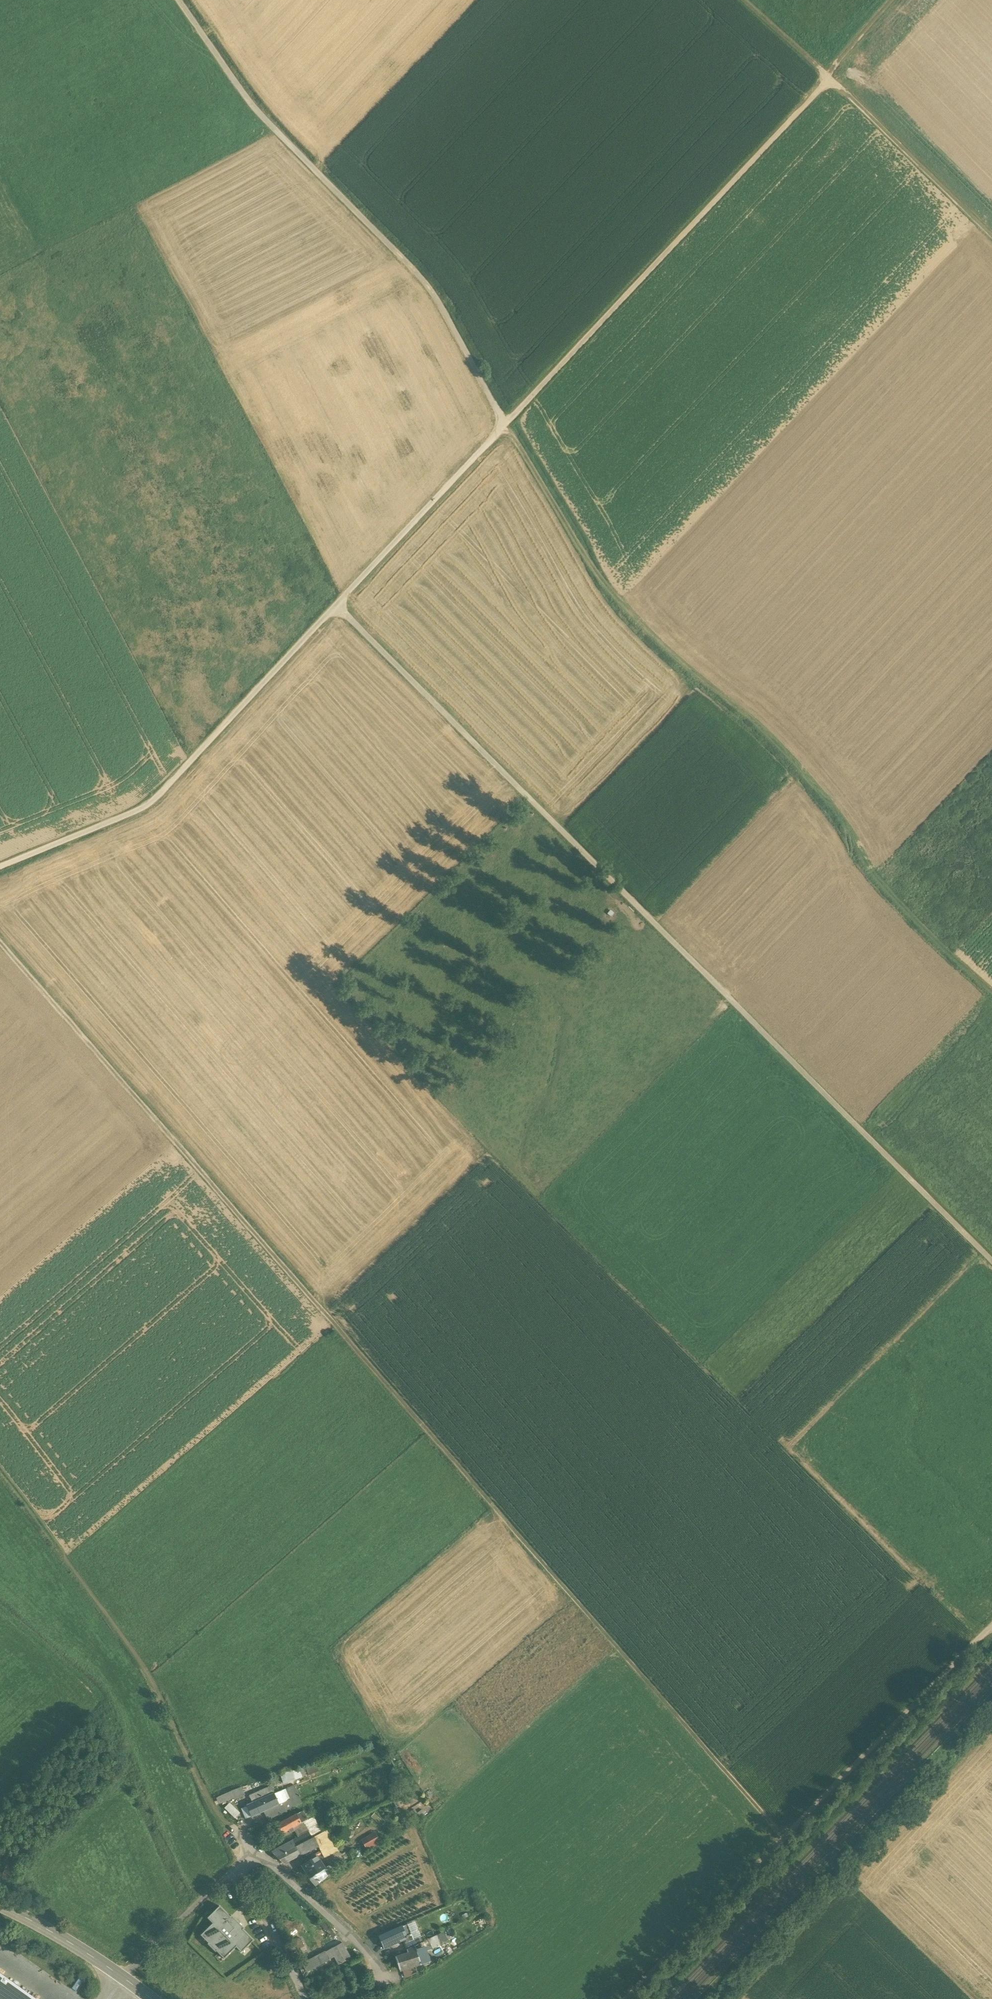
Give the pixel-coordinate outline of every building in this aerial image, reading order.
[(292,1771),(280,1775),(283,1783),(294,1780),(292,1771)] [(294,1786),(274,1794),(279,1804),(264,1811),(265,1813),(276,1808),(279,1815),(291,1808),(302,1803),(299,1797),(300,1797),(300,1796),(299,1796),(294,1786)] [(241,1788),(232,1791),(235,1798),(244,1794),(241,1788)] [(258,1792),(249,1796),(253,1804),(266,1798),(263,1791),(258,1792)] [(230,1792),(218,1797),(221,1804),(233,1799),(230,1792)] [(253,1804),(247,1807),(251,1816),(251,1817),(264,1811),(279,1804),(274,1794),(266,1798),(253,1804)] [(236,1819),(242,1813),(232,1803),(226,1808),(236,1819)] [(302,1803),(291,1808),(295,1816),(303,1811),(303,1812),(305,1811),(302,1803)] [(247,1807),(241,1809),(245,1818),(251,1816),(247,1807)] [(276,1808),(265,1813),(268,1820),(279,1815),(276,1808)] [(295,1816),(277,1825),(281,1833),(279,1835),(281,1838),(294,1830),(303,1826),(302,1823),(307,1820),(303,1812),(303,1811),(295,1816)] [(307,1820),(302,1823),(303,1826),(294,1830),(297,1835),(298,1838),(309,1832),(312,1838),(313,1837),(321,1833),(313,1817),(307,1820)] [(321,1833),(313,1837),(318,1847),(319,1847),(325,1858),(338,1851),(327,1830),(321,1833)] [(309,1832),(298,1838),(293,1841),(296,1847),(312,1838),(309,1832)] [(363,1840),(368,1849),(380,1843),(375,1833),(363,1840)] [(312,1838),(296,1847),(300,1854),(300,1856),(318,1847),(313,1837),(312,1838)] [(293,1841),(272,1852),(283,1863),(300,1854),(296,1847),(293,1841)] [(316,1856),(302,1865),(310,1878),(324,1869),(316,1856)] [(310,1878),(308,1879),(315,1887),(328,1876),(325,1869),(310,1878)] [(230,1917),(220,1907),(207,1919),(212,1924),(200,1936),(224,1959),(236,1948),(241,1953),(254,1941),(242,1929),(244,1928),(231,1916),(230,1917)] [(407,1925),(402,1927),(407,1939),(412,1936),(407,1925)] [(402,1927),(379,1937),(384,1949),(403,1941),(407,1939),(402,1927)] [(443,1932),(437,1935),(442,1944),(448,1942),(443,1932)] [(437,1935),(428,1940),(432,1949),(442,1944),(437,1935)] [(407,1939),(403,1941),(406,1950),(415,1946),(416,1946),(412,1936),(407,1939)] [(428,1940),(423,1942),(424,1948),(428,1947),(430,1951),(432,1949),(428,1940)] [(416,1946),(415,1946),(420,1963),(429,1961),(424,1948),(423,1942),(422,1942),(416,1946)] [(342,1943),(304,1965),(307,1971),(317,1966),(334,1957),(338,1965),(351,1958),(342,1943)] [(415,1946),(406,1950),(408,1954),(395,1957),(399,1970),(420,1963),(415,1946)] [(0,1973),(0,1998),(37,1998),(0,1973)]
